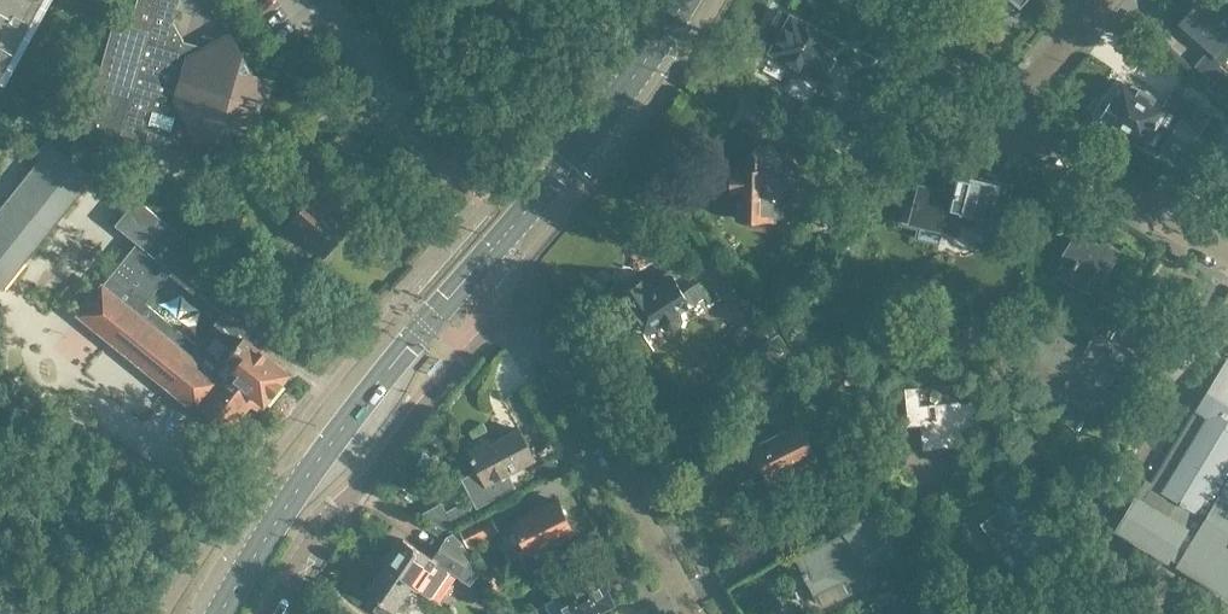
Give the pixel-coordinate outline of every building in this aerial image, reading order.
[(44,0),(0,0),(0,79),(44,0)] [(238,119),(253,123),(258,104),(260,105),(261,102),(258,101),(259,96),(263,97),(264,95),(261,94),(267,75),(253,70),(228,32),(191,54),(178,50),(182,39),(172,21),(178,0),(137,0),(130,25),(115,21),(114,22),(116,22),(100,77),(99,76),(84,126),(119,136),(120,133),(183,152),(198,143),(198,144),(238,119)] [(1018,10),(1027,0),(1007,0),(1018,10)] [(1181,20),(1213,49),(1197,65),(1225,90),(1227,87),(1227,71),(1220,63),(1227,55),(1227,7),(1220,0),(1199,0),(1181,20)] [(838,43),(793,17),(791,18),(781,12),(763,43),(774,49),(773,51),(819,77),(838,43)] [(1201,105),(1175,89),(1163,109),(1152,103),(1156,97),(1138,86),(1135,92),(1123,85),(1116,97),(1107,100),(1103,108),(1105,116),(1102,120),(1117,130),(1120,126),(1159,151),(1181,115),(1192,120),(1189,125),(1202,134),(1214,115),(1201,106),(1201,105)] [(41,159),(8,200),(5,198),(0,203),(0,285),(2,287),(91,176),(48,141),(36,155),(41,159)] [(748,156),(748,166),(738,166),(738,168),(730,168),(730,190),(738,190),(738,214),(773,214),(773,198),(776,198),(776,194),(788,182),(784,178),(793,169),(797,174),(809,163),(792,145),(781,156),(769,144),(764,148),(758,143),(747,154),(748,156)] [(877,185),(872,157),(846,161),(850,189),(877,185)] [(910,184),(905,203),(916,205),(912,220),(921,223),(917,241),(937,246),(942,228),(956,231),(959,220),(974,223),(976,213),(987,216),(989,211),(1006,214),(1013,185),(980,176),(979,180),(963,176),(962,181),(949,178),(945,192),(910,184)] [(287,224),(324,256),(327,252),(330,255),(341,242),(338,239),(353,221),(310,186),(299,198),(306,203),(287,224)] [(183,232),(181,235),(136,198),(115,224),(138,242),(79,314),(196,409),(201,403),(229,426),(248,402),(255,408),(263,399),(265,401),(288,372),(260,349),(274,332),(241,306),(254,290),(183,232)] [(1099,267),(1108,272),(1122,249),(1097,234),(1103,224),(1087,214),(1061,257),(1064,260),(1055,274),(1075,286),(1084,291),(1099,267)] [(669,330),(672,329),(674,329),(676,328),(678,326),(680,325),(681,323),(681,321),(682,318),(682,316),(681,313),(680,310),(707,293),(699,281),(682,292),(668,270),(646,284),(637,283),(625,290),(624,298),(646,333),(659,324),(661,326),(663,327),(665,329),(669,330)] [(1162,376),(1174,355),(1120,322),(1108,341),(1094,333),(1084,350),(1046,327),(1022,366),(1092,409),(1126,354),(1162,376)] [(793,356),(777,333),(750,351),(755,359),(742,368),(752,383),(793,356)] [(1227,360),(1199,407),(1197,406),(1193,414),(1195,416),(1181,440),(1178,438),(1171,451),(1173,452),(1159,477),(1156,475),(1152,482),(1146,479),(1117,527),(1167,557),(1169,555),(1183,564),(1183,566),(1227,593),(1227,360)] [(976,399),(959,400),(957,383),(905,387),(907,423),(921,422),(923,446),(979,442),(976,399)] [(828,456),(799,405),(781,414),(771,420),(773,425),(775,431),(750,444),(758,458),(750,463),(747,465),(749,469),(752,476),(751,477),(749,478),(755,489),(758,497),(762,496),(763,497),(763,498),(775,491),(779,499),(782,503),(786,501),(820,483),(809,464),(820,459),(828,456)] [(465,474),(477,496),(478,496),(485,508),(516,491),(506,472),(533,458),(519,430),(491,444),(489,440),(471,449),(474,455),(470,457),(471,459),(468,460),(471,465),(464,469),(467,474),(465,474)] [(980,522),(992,539),(1012,567),(1057,536),(1016,478),(1006,484),(1016,498),(980,522)] [(574,530),(559,499),(546,505),(544,502),(530,509),(532,512),(514,521),(521,534),(509,540),(518,557),(574,530)] [(430,505),(438,525),(465,514),(461,502),(446,508),(443,500),(430,505)] [(844,531),(795,556),(802,571),(801,572),(806,581),(808,581),(814,594),(817,592),(822,602),(847,590),(842,581),(872,566),(873,568),(898,549),(868,511),(843,530),(844,531)] [(459,530),(468,548),(499,531),(490,513),(459,530)] [(385,562),(383,565),(412,585),(432,599),(451,569),(472,583),(482,570),(463,540),(454,531),(448,534),(440,546),(432,558),(402,538),(399,542),(397,540),(383,559),(385,562)] [(383,565),(366,591),(379,600),(372,609),(380,613),(392,613),(412,585),(383,565)] [(600,605),(610,600),(596,572),(558,592),(559,594),(546,600),(553,613),(605,613),(600,605)] [(904,603),(883,613),(910,613),(904,603)]
